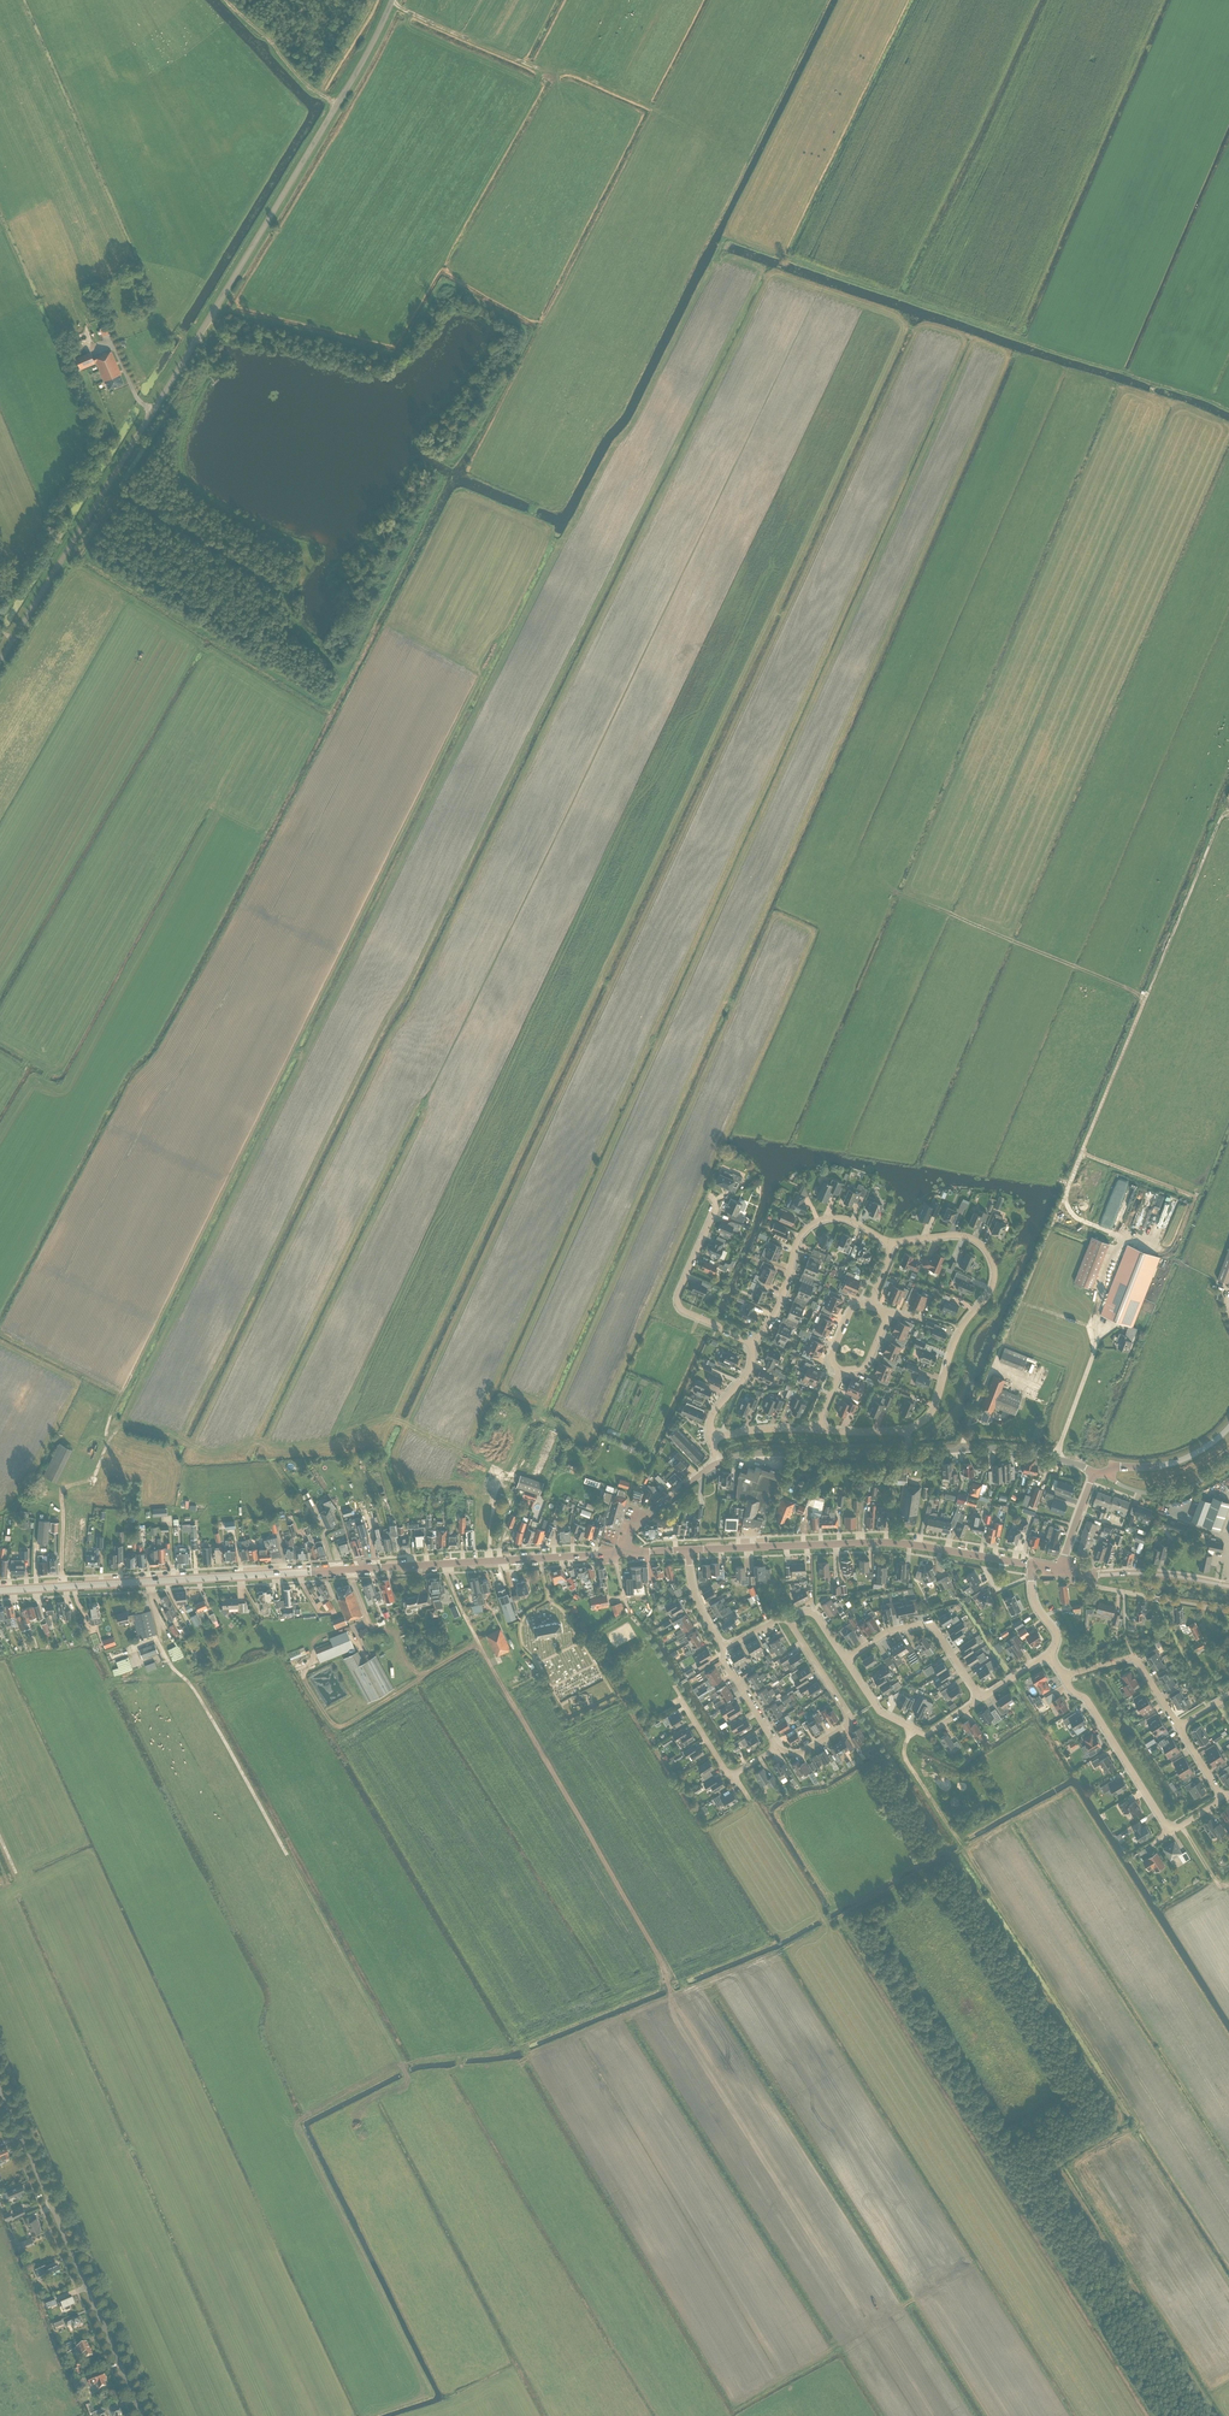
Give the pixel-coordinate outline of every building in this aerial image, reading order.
[(100,329),(103,336),(111,333),(108,326),(106,326),(106,325),(100,327),(101,329),(100,329)] [(76,358),(81,370),(95,364),(95,363),(96,362),(105,383),(107,383),(109,389),(124,383),(120,374),(121,374),(112,351),(107,353),(107,352),(93,358),(91,352),(76,358)] [(726,1171),(725,1171),(724,1172),(722,1175),(720,1174),(716,1183),(730,1189),(732,1186),(737,1188),(742,1177),(733,1173),(732,1174),(729,1172),(729,1173),(726,1171)] [(824,1200),(827,1201),(831,1191),(838,1194),(843,1184),(832,1179),(830,1183),(824,1181),(822,1182),(820,1187),(822,1188),(818,1197),(820,1198),(819,1199),(823,1201),(824,1200)] [(857,1189),(853,1187),(852,1191),(847,1188),(844,1194),(847,1195),(843,1202),(851,1205),(853,1201),(857,1202),(860,1195),(864,1197),(867,1189),(863,1188),(864,1186),(859,1184),(857,1189)] [(802,1204),(805,1197),(797,1193),(794,1200),(790,1208),(798,1211),(798,1212),(801,1214),(802,1213),(803,1214),(807,1206),(802,1204)] [(731,1199),(726,1211),(730,1212),(733,1213),(731,1218),(735,1220),(737,1221),(746,1223),(747,1219),(737,1215),(740,1209),(744,1211),(746,1206),(746,1204),(746,1203),(745,1201),(743,1201),(741,1201),(740,1201),(739,1202),(738,1202),(731,1199)] [(869,1213),(876,1216),(879,1209),(880,1210),(883,1205),(874,1201),(873,1202),(868,1200),(865,1207),(870,1210),(869,1213)] [(925,1204),(919,1218),(928,1222),(932,1214),(936,1216),(940,1206),(934,1203),(932,1207),(925,1204)] [(948,1221),(953,1223),(955,1218),(960,1220),(965,1208),(960,1205),(958,1208),(955,1207),(953,1210),(948,1208),(943,1219),(944,1219),(943,1220),(945,1221),(946,1222),(948,1222),(948,1221)] [(783,1212),(779,1220),(792,1225),(793,1221),(794,1222),(796,1219),(795,1218),(795,1217),(786,1213),(788,1210),(781,1207),(779,1211),(783,1212)] [(974,1213),(969,1223),(977,1227),(981,1219),(985,1221),(988,1214),(980,1210),(978,1214),(974,1213)] [(991,1233),(1001,1237),(1001,1236),(1004,1237),(1006,1231),(1004,1230),(1006,1225),(1000,1222),(1002,1217),(995,1214),(989,1228),(993,1229),(991,1233)] [(730,1225),(721,1222),(718,1231),(725,1234),(724,1235),(729,1237),(729,1236),(732,1230),(738,1231),(740,1224),(732,1222),(730,1225)] [(785,1232),(786,1228),(774,1223),(771,1230),(776,1232),(774,1236),(785,1241),(788,1233),(785,1232)] [(822,1238),(821,1237),(820,1240),(821,1241),(819,1245),(826,1248),(827,1247),(829,1248),(833,1239),(831,1238),(831,1237),(824,1234),(822,1238)] [(852,1237),(844,1234),(839,1245),(844,1247),(842,1251),(849,1254),(852,1247),(848,1245),(852,1237)] [(1092,1237),(1075,1282),(1092,1289),(1109,1244),(1092,1237)] [(771,1242),(768,1249),(779,1254),(782,1247),(776,1244),(778,1241),(769,1238),(768,1241),(771,1242)] [(714,1246),(712,1245),(709,1252),(712,1253),(711,1257),(710,1258),(711,1258),(711,1259),(714,1260),(714,1259),(715,1260),(715,1259),(716,1259),(717,1256),(719,1258),(723,1250),(721,1249),(724,1243),(717,1240),(714,1246)] [(863,1260),(868,1262),(871,1255),(869,1254),(869,1253),(868,1250),(867,1250),(868,1247),(861,1244),(860,1247),(855,1244),(852,1252),(857,1255),(856,1257),(858,1258),(856,1261),(861,1263),(863,1260)] [(1120,1342),(1118,1347),(1129,1352),(1133,1342),(1131,1342),(1133,1335),(1135,1336),(1138,1329),(1132,1327),(1159,1258),(1128,1245),(1101,1315),(1129,1326),(1126,1332),(1128,1333),(1127,1336),(1120,1333),(1117,1340),(1120,1342)] [(779,1254),(768,1249),(765,1248),(761,1257),(769,1261),(771,1258),(777,1260),(779,1254)] [(1217,1279),(1228,1284),(1228,1248),(1217,1279)] [(824,1260),(826,1255),(814,1249),(812,1255),(824,1260)] [(933,1259),(926,1257),(923,1265),(929,1268),(939,1273),(945,1257),(935,1253),(933,1259)] [(964,1258),(963,1257),(959,1266),(971,1271),(973,1266),(974,1263),(973,1262),(975,1257),(966,1253),(964,1258)] [(912,1260),(913,1257),(905,1254),(901,1265),(909,1268),(909,1267),(917,1271),(920,1264),(912,1260)] [(819,1263),(820,1260),(811,1256),(810,1259),(809,1259),(806,1265),(817,1270),(820,1263),(819,1263)] [(947,1266),(953,1269),(956,1262),(950,1259),(947,1266)] [(713,1265),(705,1261),(704,1262),(703,1261),(702,1264),(703,1265),(701,1269),(713,1274),(717,1267),(720,1268),(721,1265),(722,1264),(715,1261),(713,1265)] [(762,1272),(773,1277),(776,1271),(770,1268),(772,1265),(763,1261),(760,1268),(763,1269),(762,1272)] [(814,1278),(817,1270),(806,1265),(803,1273),(803,1274),(802,1277),(811,1281),(813,1278),(814,1278)] [(845,1282),(857,1288),(860,1281),(854,1278),(855,1275),(847,1271),(845,1276),(845,1275),(845,1276),(843,1276),(841,1280),(845,1282)] [(756,1274),(753,1280),(763,1285),(764,1281),(770,1284),(773,1277),(762,1272),(760,1276),(756,1274)] [(967,1276),(957,1272),(953,1281),(960,1284),(957,1290),(966,1293),(966,1292),(970,1294),(973,1285),(969,1283),(969,1282),(965,1281),(967,1276)] [(811,1281),(802,1277),(805,1278),(803,1282),(802,1281),(799,1289),(810,1294),(814,1286),(812,1286),(814,1282),(811,1281)] [(709,1289),(711,1285),(702,1281),(701,1285),(695,1283),(692,1291),(703,1296),(707,1288),(709,1289)] [(886,1297),(892,1300),(898,1288),(892,1285),(893,1283),(889,1281),(885,1289),(889,1291),(886,1297)] [(765,1296),(767,1292),(761,1289),(763,1286),(752,1282),(750,1288),(757,1291),(753,1299),(762,1303),(765,1295),(765,1296)] [(840,1287),(839,1291),(847,1295),(848,1291),(855,1294),(857,1288),(845,1282),(843,1288),(840,1287)] [(909,1303),(916,1306),(921,1294),(915,1291),(916,1289),(912,1287),(909,1296),(912,1297),(909,1303)] [(892,1300),(899,1303),(901,1296),(905,1298),(908,1290),(904,1288),(903,1290),(898,1288),(892,1300)] [(807,1301),(810,1294),(799,1289),(796,1296),(797,1297),(795,1300),(805,1304),(806,1301),(807,1301)] [(830,1295),(828,1301),(840,1306),(843,1300),(836,1297),(838,1294),(830,1290),(828,1294),(830,1295)] [(922,1292),(921,1294),(916,1306),(922,1309),(925,1303),(928,1304),(932,1296),(922,1292)] [(949,1301),(951,1297),(944,1294),(940,1303),(944,1305),(942,1310),(947,1312),(947,1311),(955,1314),(958,1307),(956,1306),(957,1305),(949,1301)] [(803,1307),(805,1304),(795,1300),(794,1303),(793,1303),(790,1311),(801,1316),(804,1308),(803,1307)] [(831,1310),(837,1313),(840,1306),(828,1301),(825,1307),(823,1306),(821,1310),(829,1313),(831,1310)] [(745,1308),(741,1317),(754,1322),(757,1314),(753,1312),(756,1306),(748,1302),(745,1309),(745,1308)] [(792,1324),(794,1325),(795,1326),(797,1322),(798,1323),(801,1316),(790,1311),(787,1318),(788,1318),(786,1322),(783,1320),(783,1321),(792,1325),(792,1324)] [(818,1323),(831,1328),(833,1322),(827,1319),(828,1316),(820,1312),(819,1316),(821,1317),(818,1323)] [(906,1320),(904,1324),(898,1321),(895,1328),(907,1333),(910,1327),(912,1328),(914,1324),(906,1320)] [(935,1324),(927,1320),(925,1326),(932,1329),(935,1324)] [(777,1332),(789,1337),(792,1328),(791,1328),(792,1325),(783,1321),(782,1324),(781,1323),(777,1332)] [(822,1332),(828,1335),(831,1328),(818,1323),(816,1329),(814,1328),(813,1329),(812,1332),(820,1335),(822,1332)] [(939,1330),(939,1329),(934,1327),(931,1336),(939,1339),(943,1340),(946,1333),(939,1330)] [(895,1328),(892,1334),(899,1337),(897,1340),(905,1344),(907,1339),(905,1338),(907,1333),(895,1328)] [(786,1343),(789,1337),(777,1332),(775,1338),(776,1339),(774,1342),(783,1346),(785,1343),(786,1343)] [(809,1345),(821,1350),(824,1344),(817,1341),(819,1338),(811,1334),(809,1338),(809,1339),(811,1340),(809,1345)] [(924,1348),(926,1343),(916,1339),(914,1345),(919,1347),(919,1346),(924,1348)] [(895,1344),(889,1342),(886,1348),(898,1354),(901,1348),(903,1349),(905,1345),(897,1341),(895,1344)] [(802,1354),(808,1357),(811,1358),(812,1354),(818,1357),(821,1350),(809,1345),(806,1351),(804,1350),(802,1354)] [(1027,1356),(1005,1347),(1000,1359),(1023,1369),(1027,1356)] [(886,1348),(883,1355),(890,1357),(888,1361),(896,1364),(898,1360),(896,1359),(898,1354),(886,1348)] [(932,1353),(924,1349),(919,1359),(928,1363),(928,1362),(933,1364),(936,1356),(932,1354),(932,1353)] [(768,1358),(766,1365),(773,1368),(775,1362),(777,1362),(781,1354),(774,1352),(769,1350),(766,1358),(768,1358)] [(719,1359),(717,1363),(725,1366),(728,1367),(729,1364),(734,1366),(736,1362),(737,1362),(738,1359),(737,1359),(738,1358),(723,1351),(720,1359),(719,1359)] [(1044,1399),(1056,1369),(1036,1361),(1024,1392),(1044,1399)] [(808,1368),(806,1373),(818,1379),(821,1372),(813,1369),(814,1365),(806,1362),(804,1366),(808,1368)] [(880,1362),(877,1369),(889,1374),(892,1368),(894,1369),(896,1365),(888,1362),(886,1365),(880,1362)] [(917,1374),(919,1368),(908,1363),(905,1369),(917,1374)] [(766,1372),(761,1370),(757,1378),(770,1384),(774,1375),(776,1377),(777,1375),(779,1376),(780,1376),(782,1373),(778,1372),(768,1367),(766,1372)] [(877,1369),(874,1375),(881,1378),(879,1381),(887,1385),(889,1381),(887,1380),(889,1374),(877,1369)] [(711,1373),(708,1381),(719,1386),(722,1378),(711,1373)] [(799,1382),(807,1386),(809,1382),(815,1385),(818,1379),(806,1373),(803,1379),(801,1378),(799,1382)] [(920,1384),(926,1387),(930,1380),(926,1378),(926,1376),(919,1373),(915,1384),(919,1386),(920,1384)] [(980,1408),(978,1413),(981,1415),(979,1419),(982,1420),(983,1422),(985,1423),(987,1422),(988,1420),(990,1421),(991,1420),(991,1418),(991,1417),(989,1417),(992,1410),(993,1411),(995,1407),(1015,1415),(1022,1397),(1002,1389),(1005,1380),(994,1376),(981,1409),(980,1408)] [(852,1379),(849,1385),(861,1391),(864,1384),(852,1379)] [(708,1398),(711,1391),(704,1388),(704,1387),(705,1383),(697,1380),(694,1387),(698,1388),(696,1394),(700,1396),(701,1395),(708,1398)] [(849,1385),(846,1392),(853,1395),(851,1398),(859,1401),(861,1397),(859,1396),(861,1391),(849,1385)] [(794,1408),(792,1413),(794,1414),(794,1415),(797,1416),(798,1415),(799,1416),(801,1411),(802,1412),(806,1404),(801,1402),(802,1400),(793,1396),(790,1404),(794,1406),(793,1408),(794,1408)] [(870,1414),(877,1417),(879,1412),(881,1413),(884,1404),(889,1406),(892,1398),(888,1396),(886,1399),(883,1398),(880,1404),(874,1401),(871,1409),(872,1409),(870,1414)] [(739,1412),(747,1416),(749,1410),(749,1411),(751,1406),(755,1407),(758,1400),(750,1397),(749,1401),(744,1399),(740,1407),(741,1407),(739,1412)] [(766,1405),(764,1410),(772,1413),(774,1408),(775,1409),(776,1407),(780,1409),(783,1401),(775,1397),(774,1399),(768,1397),(765,1405),(766,1405)] [(903,1409),(901,1413),(909,1416),(911,1412),(915,1404),(906,1400),(903,1409)] [(844,1416),(845,1417),(847,1412),(848,1412),(849,1410),(854,1412),(857,1404),(848,1401),(847,1403),(842,1401),(839,1408),(840,1409),(838,1414),(840,1414),(840,1415),(843,1417),(844,1416)] [(691,1417),(696,1406),(687,1402),(686,1405),(684,1404),(681,1413),(691,1417)] [(704,1410),(696,1406),(691,1417),(701,1422),(705,1413),(703,1413),(704,1410)] [(675,1441),(683,1433),(678,1428),(670,1435),(675,1441)] [(683,1433),(675,1441),(681,1447),(689,1439),(683,1433)] [(686,1452),(694,1445),(689,1439),(681,1447),(686,1452)] [(699,1450),(694,1445),(686,1452),(691,1458),(699,1450)] [(629,1446),(627,1450),(635,1454),(637,1449),(629,1446)] [(64,1474),(73,1453),(58,1447),(49,1470),(59,1474),(59,1472),(64,1474)] [(705,1456),(699,1450),(691,1458),(697,1464),(705,1456)] [(676,1459),(671,1464),(673,1466),(683,1477),(689,1472),(685,1468),(688,1465),(683,1460),(684,1459),(678,1453),(674,1457),(676,1459)] [(1023,1472),(1036,1475),(1038,1466),(1037,1466),(1037,1465),(1037,1463),(1036,1462),(1035,1461),(1035,1460),(1026,1458),(1023,1472)] [(906,1473),(908,1461),(897,1459),(895,1472),(906,1473)] [(994,1481),(1002,1481),(1001,1463),(1001,1465),(992,1466),(993,1471),(989,1471),(989,1483),(994,1483),(994,1481)] [(1001,1463),(1002,1481),(1002,1479),(1014,1478),(1014,1466),(1010,1467),(1010,1463),(1001,1463)] [(952,1464),(943,1464),(943,1482),(957,1482),(957,1474),(953,1474),(952,1464)] [(963,1464),(964,1475),(969,1475),(969,1476),(974,1476),(974,1469),(971,1469),(971,1464),(963,1464)] [(771,1504),(782,1473),(782,1474),(763,1467),(763,1466),(761,1469),(755,1485),(751,1485),(748,1500),(744,1516),(742,1526),(743,1525),(747,1526),(747,1527),(748,1525),(754,1526),(754,1527),(754,1525),(759,1526),(759,1527),(760,1527),(760,1524),(764,1526),(767,1519),(766,1519),(769,1510),(770,1510),(772,1504),(771,1504)] [(738,1477),(736,1498),(736,1499),(748,1500),(751,1485),(755,1485),(761,1469),(756,1467),(754,1470),(748,1468),(747,1471),(741,1469),(738,1477)] [(719,1475),(718,1483),(722,1483),(722,1484),(722,1485),(727,1485),(727,1489),(733,1490),(734,1482),(730,1482),(731,1473),(732,1473),(723,1472),(723,1473),(723,1476),(719,1475)] [(682,1480),(675,1473),(667,1480),(674,1487),(682,1480)] [(916,1524),(921,1487),(909,1486),(909,1485),(906,1484),(907,1475),(895,1474),(894,1484),(903,1484),(899,1514),(900,1514),(899,1521),(899,1522),(916,1524)] [(525,1491),(537,1496),(538,1496),(538,1495),(542,1484),(521,1476),(516,1488),(525,1491)] [(658,1476),(655,1479),(662,1487),(665,1483),(658,1476)] [(620,1480),(618,1485),(628,1488),(630,1483),(620,1480)] [(1070,1495),(1073,1486),(1058,1481),(1055,1490),(1070,1495)] [(978,1496),(981,1485),(973,1483),(970,1494),(978,1496)] [(652,1491),(654,1492),(654,1490),(656,1487),(653,1486),(648,1485),(643,1497),(642,1499),(641,1502),(646,1504),(652,1491)] [(1029,1504),(1036,1507),(1042,1489),(1035,1487),(1029,1504)] [(624,1505),(626,1498),(625,1497),(624,1491),(615,1488),(613,1496),(607,1517),(608,1517),(606,1525),(617,1528),(618,1522),(619,1522),(624,1505)] [(643,1497),(642,1496),(643,1492),(643,1491),(640,1490),(640,1491),(640,1492),(634,1490),(630,1500),(640,1503),(641,1499),(642,1499),(643,1497)] [(654,1490),(654,1492),(652,1496),(658,1503),(667,1495),(662,1490),(658,1494),(654,1490)] [(535,1501),(537,1496),(525,1491),(523,1497),(535,1501)] [(1097,1503),(1102,1505),(1106,1494),(1098,1491),(1094,1502),(1093,1506),(1096,1507),(1097,1503)] [(308,1508),(315,1504),(308,1492),(302,1495),(305,1501),(308,1508)] [(605,1504),(600,1514),(606,1516),(612,1494),(605,1492),(602,1503),(604,1503),(605,1504)] [(958,1493),(956,1501),(964,1503),(968,1495),(958,1493)] [(1114,1497),(1106,1494),(1102,1505),(1108,1507),(1106,1511),(1109,1511),(1109,1510),(1114,1497)] [(1114,1496),(1114,1497),(1109,1510),(1112,1511),(1113,1507),(1118,1509),(1122,1499),(1114,1496)] [(1192,1520),(1203,1524),(1220,1531),(1228,1507),(1228,1502),(1214,1497),(1212,1502),(1200,1498),(1192,1520)] [(971,1509),(974,1510),(977,1501),(968,1498),(967,1504),(972,1506),(971,1509)] [(324,1503),(327,1509),(320,1512),(327,1528),(334,1524),(337,1523),(332,1510),(336,1507),(331,1499),(324,1503)] [(802,1514),(805,1507),(782,1499),(777,1512),(780,1513),(776,1520),(784,1523),(787,1516),(790,1517),(793,1510),(796,1511),(796,1512),(802,1514)] [(1122,1499),(1118,1509),(1124,1511),(1122,1515),(1125,1516),(1126,1513),(1130,1502),(1122,1499)] [(1063,1515),(1067,1505),(1053,1500),(1050,1510),(1063,1515)] [(493,1506),(477,1505),(476,1523),(480,1523),(479,1531),(488,1531),(488,1524),(492,1524),(493,1506)] [(874,1527),(876,1505),(871,1505),(871,1512),(871,1517),(866,1517),(867,1517),(866,1526),(866,1527),(874,1527)] [(1149,1520),(1149,1519),(1152,1510),(1138,1505),(1134,1514),(1144,1518),(1142,1522),(1148,1524),(1149,1520)] [(885,1526),(887,1511),(882,1511),(882,1507),(878,1506),(877,1510),(877,1518),(878,1518),(877,1525),(885,1526)] [(153,1517),(167,1516),(167,1508),(153,1509),(153,1517)] [(351,1508),(342,1511),(344,1517),(353,1514),(351,1508)] [(694,1516),(693,1522),(690,1522),(690,1535),(699,1535),(699,1527),(699,1523),(700,1523),(701,1518),(702,1508),(696,1508),(695,1517),(694,1516)] [(589,1517),(591,1512),(582,1509),(580,1514),(589,1517)] [(821,1517),(822,1512),(816,1510),(814,1517),(811,1517),(811,1519),(809,1519),(808,1520),(808,1522),(809,1523),(811,1523),(811,1528),(819,1528),(818,1517),(816,1517),(817,1515),(821,1517)] [(466,1520),(466,1512),(455,1511),(455,1520),(455,1521),(460,1521),(459,1530),(460,1532),(465,1532),(466,1524),(466,1520)] [(829,1518),(828,1518),(828,1527),(838,1527),(838,1518),(834,1518),(834,1512),(830,1512),(829,1518)] [(934,1529),(941,1530),(944,1515),(945,1513),(942,1512),(941,1516),(944,1517),(943,1521),(936,1519),(934,1529)] [(932,1518),(928,1517),(926,1527),(934,1529),(936,1519),(937,1513),(933,1513),(932,1518)] [(960,1513),(957,1520),(960,1521),(960,1522),(961,1522),(959,1526),(958,1526),(957,1528),(958,1529),(956,1535),(963,1537),(968,1525),(964,1523),(966,1518),(963,1517),(964,1514),(960,1513)] [(512,1527),(516,1516),(511,1514),(506,1525),(512,1527)] [(605,1521),(605,1519),(606,1516),(600,1514),(600,1516),(599,1516),(597,1522),(593,1534),(599,1536),(601,1536),(604,1524),(605,1523),(605,1521)] [(944,1515),(941,1530),(949,1532),(951,1522),(947,1521),(948,1515),(944,1515)] [(973,1523),(971,1531),(983,1533),(984,1525),(980,1524),(981,1517),(973,1516),(972,1523),(973,1523)] [(34,1529),(36,1519),(22,1517),(20,1527),(34,1529)] [(737,1530),(738,1517),(724,1517),(723,1530),(737,1530)] [(845,1527),(856,1527),(856,1526),(856,1518),(856,1517),(845,1517),(845,1518),(846,1518),(846,1526),(845,1526),(845,1527)] [(360,1522),(358,1518),(345,1521),(347,1529),(350,1538),(355,1554),(364,1553),(360,1541),(366,1540),(364,1535),(369,1534),(365,1521),(360,1522)] [(553,1522),(551,1521),(545,1535),(551,1538),(558,1521),(554,1519),(553,1522)] [(1186,1526),(1167,1519),(1165,1527),(1183,1533),(1186,1526)] [(48,1543),(50,1521),(40,1520),(38,1543),(48,1543)] [(68,1520),(68,1543),(86,1542),(86,1520),(68,1520)] [(390,1535),(393,1548),(393,1550),(399,1549),(396,1537),(398,1537),(396,1524),(395,1520),(393,1520),(393,1524),(389,1525),(390,1535)] [(521,1520),(517,1530),(515,1542),(522,1542),(524,1532),(527,1522),(521,1520)] [(1014,1544),(1015,1544),(1016,1544),(1021,1530),(1025,1531),(1028,1522),(1021,1520),(1018,1529),(1017,1529),(1017,1530),(1012,1528),(1008,1541),(1012,1543),(1013,1543),(1014,1544)] [(1087,1520),(1084,1528),(1095,1532),(1097,1527),(1101,1528),(1102,1526),(1098,1525),(1098,1524),(1087,1520)] [(297,1535),(293,1523),(288,1525),(292,1536),(297,1535)] [(587,1527),(574,1523),(572,1530),(576,1532),(575,1536),(582,1539),(587,1527)] [(591,1538),(596,1526),(589,1523),(584,1535),(591,1538)] [(993,1542),(994,1542),(995,1535),(1000,1536),(1002,1524),(995,1523),(994,1528),(989,1527),(986,1541),(993,1542)] [(532,1524),(530,1529),(528,1528),(526,1534),(525,1534),(523,1542),(532,1542),(537,1526),(532,1524)] [(1102,1531),(1112,1535),(1114,1527),(1105,1524),(1102,1531)] [(646,1537),(658,1537),(658,1525),(646,1525),(646,1537)] [(1049,1540),(1050,1540),(1054,1528),(1053,1528),(1054,1527),(1049,1526),(1047,1534),(1046,1539),(1042,1538),(1040,1543),(1041,1543),(1040,1548),(1041,1548),(1042,1549),(1043,1549),(1047,1549),(1047,1547),(1049,1540)] [(375,1528),(376,1531),(376,1535),(377,1535),(378,1539),(374,1540),(376,1550),(377,1550),(378,1551),(380,1551),(380,1550),(384,1549),(382,1538),(382,1537),(383,1537),(381,1530),(381,1527),(375,1528)] [(419,1527),(414,1528),(415,1535),(416,1546),(417,1547),(420,1547),(421,1545),(425,1545),(424,1538),(425,1538),(425,1535),(425,1533),(425,1529),(424,1527),(419,1527)] [(541,1543),(545,1530),(537,1528),(536,1531),(532,1542),(541,1543)] [(1057,1554),(1057,1553),(1060,1543),(1056,1542),(1059,1529),(1054,1528),(1050,1540),(1048,1551),(1057,1554)] [(1096,1542),(1096,1541),(1097,1539),(1093,1538),(1095,1532),(1084,1528),(1081,1536),(1082,1537),(1096,1542)] [(446,1548),(447,1530),(438,1529),(438,1548),(446,1548)] [(512,1543),(515,1532),(507,1529),(504,1541),(512,1543)] [(570,1541),(570,1529),(564,1529),(559,1529),(559,1535),(559,1541),(570,1541)] [(1037,1547),(1039,1537),(1034,1536),(1036,1530),(1031,1529),(1030,1535),(1031,1535),(1029,1545),(1033,1546),(1033,1547),(1035,1547),(1036,1547),(1037,1547)] [(427,1535),(428,1535),(428,1547),(436,1547),(436,1535),(434,1535),(434,1533),(433,1533),(433,1530),(429,1530),(427,1535)] [(393,1548),(390,1535),(389,1531),(386,1531),(387,1536),(389,1536),(389,1538),(383,1538),(385,1549),(386,1549),(387,1550),(389,1550),(389,1549),(393,1548)] [(1144,1544),(1147,1536),(1138,1532),(1135,1540),(1144,1544)] [(448,1547),(459,1547),(458,1534),(447,1535),(448,1547)] [(400,1547),(410,1547),(409,1538),(404,1538),(404,1536),(399,1537),(400,1547)] [(281,1554),(277,1537),(264,1540),(266,1546),(263,1547),(264,1549),(259,1549),(259,1553),(260,1559),(272,1559),(271,1558),(279,1556),(279,1554),(281,1554)] [(286,1559),(295,1558),(294,1548),(291,1537),(286,1539),(288,1546),(288,1548),(285,1548),(286,1559)] [(1082,1537),(1079,1544),(1090,1548),(1092,1543),(1096,1544),(1097,1542),(1096,1541),(1096,1542),(1082,1537)] [(251,1559),(258,1558),(257,1548),(252,1549),(251,1544),(250,1538),(246,1539),(248,1550),(249,1550),(251,1559)] [(313,1538),(306,1542),(312,1558),(320,1557),(319,1555),(318,1550),(313,1538)] [(351,1551),(348,1540),(345,1541),(344,1538),(337,1540),(338,1543),(337,1543),(340,1553),(346,1553),(346,1551),(351,1551)] [(318,1541),(315,1541),(320,1554),(319,1555),(322,1555),(323,1556),(325,1556),(325,1555),(326,1555),(325,1549),(323,1544),(322,1539),(318,1541)] [(231,1560),(238,1560),(236,1549),(233,1549),(233,1544),(232,1544),(232,1540),(229,1541),(231,1560)] [(242,1549),(239,1549),(242,1561),(250,1559),(247,1548),(246,1540),(242,1541),(243,1548),(242,1549)] [(1101,1544),(1096,1559),(1102,1561),(1107,1546),(1106,1545),(1107,1542),(1103,1541),(1102,1544),(1101,1544)] [(1211,1541),(1209,1550),(1223,1553),(1225,1544),(1211,1541)] [(1111,1563),(1115,1552),(1112,1551),(1115,1544),(1110,1543),(1104,1561),(1111,1563)] [(138,1550),(137,1550),(139,1566),(147,1565),(146,1553),(141,1553),(141,1550),(143,1550),(142,1544),(138,1544),(138,1550)] [(1090,1548),(1079,1544),(1077,1552),(1087,1556),(1091,1557),(1092,1555),(1088,1554),(1090,1548)] [(1160,1559),(1165,1560),(1169,1546),(1160,1544),(1158,1549),(1153,1548),(1150,1560),(1159,1562),(1160,1559)] [(115,1546),(115,1552),(114,1553),(110,1553),(110,1566),(119,1566),(118,1557),(123,1557),(122,1545),(115,1546)] [(215,1562),(224,1561),(223,1548),(218,1549),(218,1546),(213,1547),(214,1555),(215,1562)] [(183,1548),(184,1563),(191,1563),(190,1551),(186,1551),(186,1548),(183,1548)] [(297,1559),(309,1558),(308,1552),(307,1552),(306,1548),(301,1548),(301,1550),(295,1550),(296,1553),(297,1559)] [(21,1563),(11,1563),(11,1573),(19,1573),(19,1574),(24,1574),(24,1558),(28,1558),(28,1549),(21,1549),(21,1550),(20,1550),(20,1558),(21,1558),(21,1563)] [(100,1565),(100,1555),(99,1555),(99,1550),(96,1550),(95,1555),(87,1555),(86,1565),(100,1565)] [(158,1553),(158,1551),(151,1551),(151,1553),(151,1560),(150,1560),(150,1565),(159,1565),(159,1562),(158,1553)] [(1135,1553),(1133,1553),(1127,1551),(1123,1565),(1131,1567),(1135,1553)] [(126,1567),(137,1566),(136,1553),(125,1554),(126,1567)] [(1212,1556),(1203,1554),(1199,1569),(1209,1571),(1212,1556)] [(38,1562),(38,1573),(47,1572),(47,1556),(43,1556),(42,1555),(38,1555),(38,1559),(38,1562)] [(57,1556),(47,1557),(47,1559),(48,1572),(57,1571),(57,1561),(57,1556)] [(853,1574),(852,1564),(851,1564),(850,1560),(842,1561),(843,1573),(848,1572),(849,1575),(853,1574)] [(868,1578),(872,1578),(872,1571),(869,1571),(868,1560),(860,1560),(860,1570),(865,1570),(865,1573),(868,1573),(868,1578)] [(901,1581),(908,1582),(909,1571),(905,1570),(906,1563),(904,1563),(904,1562),(900,1561),(900,1563),(898,1563),(897,1566),(896,1566),(896,1571),(897,1571),(896,1576),(902,1577),(901,1581)] [(819,1563),(819,1576),(826,1576),(826,1580),(830,1580),(830,1571),(829,1571),(828,1562),(819,1563)] [(724,1575),(724,1571),(719,1571),(719,1563),(711,1563),(712,1574),(716,1574),(717,1579),(724,1579),(724,1575)] [(670,1580),(675,1578),(671,1564),(666,1565),(667,1567),(665,1567),(667,1576),(669,1575),(670,1580)] [(706,1575),(711,1575),(710,1564),(702,1565),(703,1573),(699,1573),(699,1581),(706,1580),(706,1575)] [(656,1579),(665,1576),(663,1571),(661,1571),(659,1565),(652,1567),(656,1579)] [(917,1570),(915,1578),(915,1577),(920,1579),(924,1586),(927,1584),(928,1585),(933,1583),(933,1582),(936,1580),(935,1577),(933,1574),(936,1572),(935,1569),(934,1565),(930,1566),(931,1568),(923,1572),(917,1570)] [(643,1586),(642,1577),(642,1567),(642,1566),(630,1567),(631,1574),(631,1576),(625,1576),(626,1593),(634,1592),(634,1586),(643,1586)] [(760,1582),(770,1582),(770,1569),(765,1569),(765,1566),(754,1566),(755,1576),(751,1576),(751,1584),(755,1584),(755,1578),(760,1578),(760,1582)] [(886,1576),(886,1566),(878,1566),(878,1576),(878,1580),(874,1580),(873,1587),(878,1587),(878,1586),(882,1586),(882,1582),(885,1582),(886,1576)] [(586,1577),(587,1576),(585,1567),(576,1568),(577,1578),(577,1579),(582,1578),(582,1581),(584,1581),(587,1587),(592,1585),(589,1579),(587,1579),(586,1577)] [(741,1585),(749,1584),(749,1576),(745,1576),(745,1567),(736,1567),(737,1578),(741,1578),(741,1585)] [(589,1578),(595,1577),(593,1569),(592,1569),(591,1568),(587,1569),(589,1578)] [(605,1577),(607,1577),(607,1573),(605,1573),(605,1568),(598,1568),(599,1578),(600,1586),(601,1586),(606,1586),(605,1577)] [(567,1581),(561,1569),(549,1572),(555,1584),(562,1582),(562,1584),(567,1583),(567,1581)] [(968,1594),(974,1590),(980,1586),(978,1583),(981,1581),(975,1571),(967,1576),(969,1580),(968,1581),(971,1586),(965,1590),(968,1594)] [(440,1577),(429,1579),(430,1591),(431,1591),(432,1600),(432,1601),(434,1608),(436,1608),(441,1607),(441,1603),(439,1602),(438,1600),(439,1600),(439,1598),(439,1596),(440,1594),(442,1592),(444,1591),(443,1585),(441,1585),(440,1577)] [(479,1605),(484,1603),(482,1592),(481,1592),(478,1577),(470,1579),(473,1594),(478,1593),(479,1597),(477,1597),(479,1605)] [(571,1589),(576,1587),(571,1577),(567,1578),(570,1585),(569,1586),(571,1589)] [(486,1591),(490,1590),(488,1579),(487,1579),(486,1579),(486,1578),(484,1579),(483,1580),(482,1580),(480,1581),(483,1597),(487,1596),(486,1591)] [(392,1591),(389,1579),(382,1580),(383,1584),(381,1585),(386,1602),(393,1600),(390,1592),(392,1591)] [(937,1582),(941,1590),(946,1587),(941,1579),(937,1582)] [(519,1594),(524,1593),(525,1594),(527,1593),(528,1592),(526,1581),(525,1581),(524,1581),(522,1581),(521,1582),(517,1583),(518,1586),(516,1586),(517,1591),(511,1593),(513,1600),(521,1598),(519,1594)] [(373,1582),(368,1584),(372,1594),(375,1593),(377,1600),(382,1598),(380,1591),(377,1592),(373,1582)] [(322,1583),(317,1587),(322,1594),(319,1596),(319,1598),(321,1600),(322,1600),(326,1598),(328,1601),(325,1602),(330,1609),(334,1607),(329,1600),(332,1598),(330,1595),(322,1583)] [(374,1603),(371,1595),(372,1594),(368,1584),(363,1585),(366,1594),(365,1595),(369,1605),(374,1603)] [(358,1617),(363,1616),(353,1590),(352,1591),(349,1585),(341,1588),(340,1587),(338,1588),(337,1589),(340,1598),(338,1599),(344,1616),(332,1620),(336,1629),(348,1624),(346,1620),(358,1617)] [(1062,1603),(1070,1602),(1067,1585),(1060,1586),(1061,1592),(1060,1592),(1062,1603)] [(677,1597),(683,1594),(680,1587),(674,1590),(677,1597)] [(518,1616),(513,1600),(511,1593),(510,1592),(511,1595),(508,1596),(507,1593),(505,1588),(498,1590),(500,1596),(500,1599),(508,1620),(518,1616)] [(707,1600),(716,1595),(712,1588),(703,1594),(707,1600)] [(804,1602),(810,1599),(805,1589),(801,1591),(799,1588),(797,1589),(804,1602)] [(282,1609),(283,1609),(284,1615),(294,1614),(293,1608),(296,1608),(295,1598),(292,1598),(291,1589),(284,1589),(285,1600),(280,1600),(282,1609)] [(797,1605),(804,1602),(797,1589),(795,1590),(797,1593),(793,1595),(797,1605)] [(272,1590),(265,1591),(267,1607),(270,1607),(271,1607),(270,1601),(274,1600),(272,1590)] [(177,1604),(188,1602),(186,1591),(176,1593),(177,1604)] [(267,1607),(265,1591),(258,1592),(259,1602),(263,1602),(264,1608),(262,1608),(263,1614),(270,1614),(269,1608),(267,1608),(270,1607),(267,1607)] [(982,1595),(980,1591),(972,1596),(974,1600),(977,1598),(984,1608),(990,1604),(990,1605),(993,1603),(993,1602),(994,1601),(987,1591),(982,1595)] [(656,1592),(651,1593),(654,1602),(655,1605),(660,1604),(659,1600),(656,1592)] [(412,1607),(430,1603),(428,1595),(419,1597),(419,1594),(408,1596),(405,1596),(405,1597),(403,1597),(404,1602),(404,1603),(404,1604),(405,1604),(406,1609),(405,1610),(406,1613),(408,1614),(412,1613),(413,1611),(413,1609),(412,1608),(412,1607)] [(714,1611),(724,1605),(722,1602),(725,1600),(722,1594),(716,1598),(717,1601),(710,1605),(714,1611)] [(167,1595),(161,1598),(165,1607),(171,1604),(167,1595)] [(1014,1596),(1005,1600),(1005,1601),(1005,1603),(1006,1603),(1007,1605),(1007,1606),(1008,1608),(1009,1610),(1010,1609),(1012,1614),(1018,1611),(1016,1607),(1018,1606),(1021,1610),(1024,1609),(1020,1601),(1020,1599),(1016,1601),(1014,1596)] [(239,1612),(244,1612),(243,1603),(239,1603),(238,1598),(223,1599),(223,1609),(221,1611),(225,1615),(229,1611),(229,1608),(238,1608),(239,1612)] [(831,1599),(821,1605),(825,1611),(837,1603),(836,1601),(833,1603),(831,1599)] [(905,1605),(908,1617),(916,1615),(914,1608),(918,1608),(916,1599),(909,1600),(910,1604),(905,1605)] [(202,1609),(207,1607),(204,1600),(196,1604),(198,1610),(196,1611),(201,1621),(205,1619),(203,1615),(204,1614),(202,1609)] [(66,1610),(65,1601),(57,1602),(59,1617),(60,1617),(63,1617),(64,1619),(72,1617),(70,1609),(66,1610)] [(660,1610),(666,1607),(672,1617),(683,1610),(679,1603),(674,1606),(672,1603),(671,1601),(657,1606),(660,1610)] [(893,1602),(886,1603),(887,1608),(882,1609),(884,1622),(893,1620),(891,1613),(895,1612),(893,1603),(893,1602)] [(893,1603),(895,1612),(898,1612),(900,1619),(908,1617),(905,1605),(900,1606),(900,1602),(893,1603)] [(1113,1616),(1116,1606),(1100,1602),(1097,1612),(1113,1616)] [(1146,1613),(1147,1609),(1145,1609),(1146,1602),(1139,1602),(1138,1612),(1137,1612),(1137,1621),(1142,1621),(1143,1613),(1146,1613)] [(45,1604),(47,1614),(50,1613),(53,1619),(58,1617),(56,1612),(54,1613),(54,1612),(52,1603),(45,1604)] [(621,1603),(612,1606),(615,1614),(625,1611),(624,1608),(623,1607),(621,1603)] [(837,1603),(825,1611),(829,1617),(838,1611),(836,1607),(839,1605),(837,1603)] [(95,1616),(100,1615),(98,1605),(96,1604),(94,1604),(93,1605),(93,1606),(90,1606),(92,1617),(90,1617),(92,1625),(96,1624),(95,1616)] [(167,1610),(164,1611),(169,1619),(169,1620),(170,1619),(171,1622),(172,1621),(174,1620),(173,1618),(177,1616),(178,1615),(175,1611),(171,1604),(165,1607),(166,1609),(167,1610)] [(473,1612),(483,1611),(481,1604),(472,1606),(473,1612)] [(5,1606),(7,1617),(9,1617),(11,1622),(13,1627),(17,1626),(15,1616),(12,1605),(5,1606)] [(456,1605),(450,1608),(454,1618),(460,1615),(456,1605)] [(720,1607),(714,1611),(717,1617),(720,1615),(721,1617),(732,1611),(729,1606),(726,1608),(724,1605),(720,1607)] [(29,1618),(29,1619),(36,1617),(37,1620),(42,1618),(38,1606),(33,1607),(33,1606),(26,1608),(29,1618)] [(1191,1630),(1196,1640),(1203,1636),(1195,1622),(1187,1627),(1185,1624),(1186,1624),(1185,1614),(1184,1614),(1183,1607),(1176,1608),(1177,1615),(1176,1615),(1177,1624),(1181,1624),(1181,1626),(1184,1631),(1187,1633),(1191,1630)] [(29,1618),(26,1608),(21,1610),(24,1620),(25,1623),(30,1622),(29,1619),(29,1618)] [(429,1610),(432,1618),(438,1616),(436,1608),(429,1610)] [(139,1638),(156,1634),(151,1610),(133,1615),(129,1616),(128,1612),(117,1614),(119,1624),(130,1621),(134,1620),(139,1638)] [(870,1616),(864,1619),(872,1630),(878,1626),(873,1617),(875,1615),(872,1610),(868,1613),(870,1616)] [(734,1620),(738,1618),(735,1612),(726,1616),(729,1620),(722,1624),(726,1632),(737,1625),(734,1620)] [(953,1624),(960,1620),(957,1615),(953,1618),(948,1612),(939,1618),(944,1626),(951,1621),(953,1624)] [(196,1625),(200,1623),(196,1614),(191,1617),(196,1625)] [(678,1623),(680,1626),(690,1620),(686,1614),(676,1620),(672,1623),(674,1625),(678,1623)] [(25,1629),(20,1615),(16,1617),(22,1630),(25,1629)] [(854,1626),(858,1623),(853,1616),(849,1619),(854,1626)] [(1017,1629),(1023,1625),(1020,1619),(1013,1624),(1017,1629)] [(690,1620),(680,1626),(682,1629),(676,1632),(678,1634),(675,1636),(677,1639),(686,1633),(684,1631),(693,1625),(690,1620)] [(81,1622),(76,1624),(80,1636),(86,1634),(81,1622)] [(562,1631),(562,1630),(561,1624),(561,1623),(560,1624),(555,1622),(554,1622),(554,1623),(548,1624),(548,1623),(547,1623),(547,1624),(542,1625),(541,1625),(535,1626),(534,1627),(536,1638),(537,1638),(537,1639),(538,1639),(538,1638),(544,1637),(550,1636),(551,1636),(551,1635),(557,1634),(557,1636),(557,1634),(561,1631),(562,1631)] [(850,1632),(845,1635),(851,1644),(858,1640),(853,1632),(856,1629),(851,1622),(845,1626),(850,1632)] [(864,1635),(871,1631),(865,1622),(858,1626),(864,1635)] [(955,1632),(950,1635),(955,1642),(956,1641),(958,1645),(964,1641),(962,1637),(965,1635),(962,1631),(966,1628),(962,1622),(956,1626),(952,1628),(955,1632)] [(41,1624),(45,1633),(50,1631),(46,1623),(41,1624)] [(180,1635),(174,1624),(169,1627),(175,1637),(180,1635)] [(1035,1631),(1030,1635),(1024,1627),(1018,1632),(1021,1637),(1025,1635),(1032,1645),(1034,1644),(1035,1645),(1039,1642),(1038,1641),(1041,1639),(1035,1631)] [(497,1656),(511,1649),(501,1629),(487,1636),(497,1656)] [(103,1646),(102,1643),(106,1641),(101,1631),(90,1636),(96,1649),(103,1646)] [(320,1662),(354,1648),(347,1631),(340,1634),(341,1634),(330,1638),(332,1643),(315,1650),(320,1662)] [(680,1644),(685,1641),(688,1639),(690,1642),(700,1636),(696,1631),(687,1636),(686,1633),(677,1639),(680,1644)] [(1007,1648),(1005,1649),(1009,1655),(1012,1654),(1012,1653),(1015,1658),(1023,1653),(1019,1649),(1020,1648),(1019,1647),(1022,1645),(1021,1642),(1016,1635),(1008,1640),(1011,1645),(1007,1647),(1007,1648)] [(687,1644),(689,1647),(690,1650),(685,1652),(687,1656),(695,1651),(695,1650),(700,1646),(699,1645),(703,1642),(700,1636),(690,1642),(687,1644)] [(929,1646),(930,1646),(924,1637),(918,1641),(920,1644),(916,1646),(921,1655),(925,1652),(927,1653),(929,1654),(931,1654),(933,1653),(934,1653),(929,1646)] [(114,1638),(103,1642),(105,1648),(116,1644),(114,1638)] [(770,1651),(783,1643),(779,1638),(770,1643),(772,1647),(768,1649),(770,1651)] [(965,1649),(961,1651),(965,1658),(978,1649),(976,1646),(978,1644),(974,1638),(969,1641),(962,1645),(965,1649)] [(752,1643),(760,1656),(762,1654),(760,1651),(763,1649),(758,1640),(752,1643)] [(919,1660),(915,1654),(910,1646),(907,1648),(902,1641),(896,1645),(903,1655),(906,1653),(909,1657),(910,1657),(914,1663),(919,1660)] [(1196,1651),(1205,1646),(1202,1642),(1194,1646),(1196,1651)] [(755,1654),(757,1657),(760,1656),(752,1643),(746,1646),(752,1656),(755,1654)] [(783,1643),(770,1651),(771,1653),(775,1651),(777,1654),(786,1649),(783,1643)] [(143,1659),(159,1653),(155,1644),(139,1649),(143,1659)] [(903,1655),(896,1645),(890,1649),(895,1656),(892,1658),(897,1665),(903,1662),(900,1657),(903,1655)] [(1147,1658),(1150,1664),(1160,1658),(1158,1655),(1160,1654),(1156,1648),(1148,1653),(1150,1656),(1147,1658)] [(700,1669),(710,1663),(708,1659),(712,1657),(707,1649),(697,1655),(701,1662),(697,1665),(700,1669)] [(742,1649),(736,1652),(744,1665),(746,1664),(744,1660),(747,1658),(742,1649)] [(1220,1659),(1226,1655),(1224,1649),(1217,1653),(1220,1659)] [(394,1688),(376,1655),(360,1663),(354,1652),(343,1658),(367,1702),(394,1688)] [(744,1665),(736,1652),(731,1656),(736,1665),(739,1663),(742,1667),(744,1665)] [(790,1658),(787,1655),(780,1660),(784,1667),(787,1665),(790,1669),(791,1670),(792,1670),(793,1670),(797,1667),(795,1665),(803,1660),(798,1652),(790,1658)] [(980,1663),(987,1658),(983,1652),(977,1656),(975,1653),(966,1659),(970,1665),(978,1660),(980,1663)] [(877,1661),(873,1655),(863,1661),(867,1667),(877,1661)] [(888,1666),(893,1662),(889,1656),(884,1660),(888,1666)] [(1163,1664),(1160,1658),(1150,1664),(1154,1670),(1157,1668),(1159,1671),(1167,1667),(1165,1663),(1163,1664)] [(989,1671),(995,1666),(991,1660),(983,1665),(986,1668),(978,1673),(982,1680),(991,1674),(989,1671)] [(155,1661),(145,1665),(148,1672),(157,1668),(155,1661)] [(947,1669),(943,1662),(934,1668),(931,1665),(924,1670),(928,1676),(935,1671),(938,1675),(947,1669)] [(796,1682),(795,1683),(798,1688),(809,1680),(807,1677),(812,1674),(807,1666),(799,1671),(798,1669),(791,1674),(796,1682)] [(685,1672),(688,1677),(696,1672),(693,1667),(685,1672)] [(879,1677),(874,1680),(879,1687),(890,1679),(888,1675),(892,1672),(888,1667),(881,1672),(877,1674),(879,1677)] [(709,1679),(719,1673),(715,1668),(706,1673),(705,1670),(696,1675),(699,1681),(707,1676),(709,1679)] [(1168,1668),(1163,1671),(1160,1673),(1162,1676),(1159,1678),(1163,1684),(1172,1678),(1168,1672),(1170,1671),(1168,1668)] [(948,1670),(934,1678),(936,1682),(935,1683),(939,1689),(946,1684),(950,1681),(948,1679),(952,1676),(948,1670)] [(1048,1678),(1043,1671),(1032,1677),(1037,1685),(1038,1685),(1043,1693),(1050,1689),(1045,1680),(1048,1678)] [(1123,1686),(1129,1695),(1135,1691),(1133,1687),(1138,1683),(1130,1671),(1122,1677),(1127,1684),(1123,1686)] [(751,1683),(764,1675),(763,1673),(759,1675),(757,1672),(747,1678),(751,1683)] [(708,1687),(722,1679),(719,1673),(709,1679),(705,1682),(708,1687)] [(764,1675),(751,1683),(754,1689),(763,1683),(761,1680),(765,1677),(764,1675)] [(1172,1678),(1163,1684),(1166,1690),(1169,1688),(1171,1691),(1179,1686),(1177,1683),(1176,1683),(1172,1678)] [(821,1687),(817,1681),(808,1688),(806,1685),(799,1689),(803,1695),(809,1691),(813,1696),(823,1690),(822,1688),(822,1687),(821,1687)] [(895,1691),(902,1686),(898,1681),(892,1685),(889,1681),(880,1687),(884,1694),(893,1688),(895,1691)] [(719,1696),(729,1691),(726,1685),(717,1690),(715,1688),(708,1692),(711,1697),(713,1696),(715,1699),(719,1696)] [(952,1700),(962,1693),(958,1686),(950,1691),(947,1688),(941,1692),(945,1699),(950,1696),(952,1700)] [(760,1698),(773,1690),(772,1688),(768,1691),(766,1687),(757,1693),(760,1698)] [(1184,1697),(1180,1691),(1182,1690),(1180,1687),(1168,1695),(1170,1698),(1171,1697),(1175,1703),(1184,1697)] [(707,1688),(700,1692),(697,1694),(699,1697),(709,1691),(707,1688)] [(773,1690),(760,1698),(764,1704),(773,1698),(771,1695),(775,1693),(773,1690)] [(729,1691),(719,1696),(721,1700),(714,1704),(717,1710),(725,1705),(723,1702),(733,1696),(729,1691)] [(893,1695),(893,1696),(900,1700),(897,1705),(904,1709),(906,1706),(910,1708),(915,1699),(910,1696),(909,1698),(903,1694),(902,1694),(898,1692),(893,1695)] [(1135,1701),(1139,1708),(1149,1701),(1145,1695),(1144,1695),(1142,1692),(1134,1697),(1136,1700),(1135,1701)] [(1002,1715),(1008,1711),(1005,1706),(1013,1700),(1009,1693),(998,1701),(1001,1705),(997,1707),(1002,1715)] [(1056,1699),(1053,1693),(1045,1697),(1049,1704),(1053,1701),(1060,1713),(1068,1708),(1061,1696),(1056,1699)] [(787,1694),(782,1697),(786,1703),(791,1700),(788,1695),(787,1694)] [(919,1705),(914,1714),(922,1718),(926,1710),(929,1711),(933,1703),(926,1700),(927,1699),(919,1695),(916,1703),(919,1705)] [(1186,1700),(1184,1697),(1175,1703),(1178,1709),(1181,1707),(1183,1710),(1192,1705),(1188,1699),(1186,1700)] [(1042,1700),(1036,1704),(1038,1708),(1045,1705),(1042,1700)] [(1154,1708),(1149,1701),(1139,1708),(1143,1715),(1144,1714),(1146,1717),(1155,1712),(1153,1709),(1154,1708)] [(770,1714),(783,1706),(782,1704),(778,1706),(775,1703),(766,1708),(770,1714)] [(731,1720),(742,1713),(738,1706),(731,1710),(729,1707),(721,1712),(725,1718),(729,1716),(731,1720)] [(783,1706),(770,1714),(773,1719),(782,1714),(780,1710),(784,1708),(783,1706)] [(832,1723),(838,1719),(833,1710),(829,1712),(826,1708),(820,1711),(824,1718),(827,1716),(832,1723)] [(982,1711),(977,1714),(983,1723),(987,1720),(988,1721),(991,1719),(994,1723),(1002,1718),(995,1709),(991,1711),(995,1717),(994,1717),(988,1709),(983,1712),(982,1711)] [(812,1721),(818,1731),(823,1728),(819,1722),(822,1720),(818,1712),(813,1715),(815,1719),(812,1721)] [(675,1727),(684,1721),(679,1713),(672,1718),(670,1715),(663,1720),(666,1725),(671,1722),(672,1723),(670,1724),(671,1727),(674,1726),(675,1727)] [(1076,1713),(1065,1719),(1068,1724),(1071,1722),(1073,1726),(1075,1731),(1077,1730),(1079,1733),(1086,1729),(1084,1725),(1087,1723),(1082,1714),(1078,1716),(1076,1713)] [(1148,1722),(1152,1729),(1163,1723),(1158,1716),(1156,1713),(1147,1719),(1149,1722),(1148,1722)] [(782,1718),(784,1721),(776,1726),(781,1732),(790,1727),(787,1723),(792,1720),(788,1714),(782,1718)] [(818,1731),(812,1721),(809,1723),(807,1720),(802,1723),(806,1730),(809,1728),(813,1735),(818,1731)] [(969,1720),(962,1724),(968,1734),(973,1732),(975,1735),(981,1731),(975,1723),(972,1725),(969,1720)] [(741,1735),(752,1728),(747,1721),(740,1725),(738,1722),(730,1726),(733,1730),(737,1728),(741,1735)] [(1167,1730),(1163,1723),(1152,1729),(1157,1736),(1158,1735),(1160,1739),(1168,1733),(1166,1730),(1167,1730)] [(801,1729),(803,1728),(802,1725),(793,1730),(795,1733),(787,1738),(791,1744),(801,1739),(798,1735),(803,1732),(801,1729)] [(1199,1741),(1201,1745),(1209,1740),(1201,1727),(1193,1732),(1196,1737),(1195,1738),(1197,1742),(1199,1741)] [(861,1740),(865,1737),(859,1728),(852,1732),(856,1738),(853,1741),(857,1747),(863,1743),(861,1740)] [(688,1743),(695,1738),(694,1736),(694,1735),(693,1735),(690,1730),(682,1735),(680,1732),(673,1736),(677,1742),(677,1741),(684,1748),(689,1745),(688,1743)] [(1215,1742),(1223,1736),(1221,1733),(1221,1732),(1212,1737),(1215,1742)] [(983,1743),(987,1740),(982,1733),(978,1736),(983,1743)] [(942,1737),(941,1737),(942,1738),(940,1739),(947,1749),(952,1746),(955,1751),(961,1746),(957,1740),(953,1743),(947,1734),(942,1737)] [(1086,1744),(1090,1751),(1088,1753),(1090,1756),(1097,1752),(1095,1749),(1101,1745),(1096,1738),(1095,1738),(1092,1734),(1084,1739),(1087,1743),(1086,1744)] [(748,1744),(751,1748),(753,1750),(756,1746),(757,1746),(757,1745),(756,1744),(760,1742),(756,1735),(749,1740),(747,1736),(740,1741),(742,1744),(744,1747),(748,1744)] [(1166,1750),(1172,1747),(1176,1744),(1172,1737),(1171,1738),(1169,1735),(1161,1740),(1163,1743),(1159,1745),(1163,1752),(1166,1750)] [(844,1740),(838,1743),(844,1752),(849,1749),(850,1751),(854,1749),(847,1737),(843,1739),(844,1740)] [(734,1751),(741,1747),(738,1742),(731,1746),(734,1751)] [(839,1755),(844,1752),(838,1743),(833,1746),(829,1748),(839,1763),(842,1761),(839,1755)] [(1171,1757),(1173,1760),(1182,1755),(1180,1751),(1176,1744),(1172,1747),(1166,1750),(1170,1757),(1171,1757)] [(1214,1744),(1205,1750),(1207,1753),(1206,1753),(1211,1760),(1221,1754),(1217,1747),(1216,1748),(1214,1744)] [(694,1759),(704,1753),(700,1746),(692,1751),(690,1748),(684,1751),(688,1757),(691,1755),(694,1759)] [(816,1755),(819,1760),(820,1759),(823,1762),(823,1764),(828,1761),(829,1763),(835,1760),(831,1754),(828,1756),(825,1751),(818,1755),(816,1755)] [(676,1762),(683,1757),(681,1753),(673,1758),(676,1762)] [(1221,1754),(1211,1760),(1215,1767),(1216,1767),(1218,1770),(1226,1764),(1224,1761),(1225,1761),(1221,1754)] [(819,1760),(816,1755),(809,1759),(812,1764),(809,1766),(813,1772),(818,1768),(817,1766),(821,1764),(821,1763),(823,1762),(820,1759),(819,1760)] [(1115,1767),(1108,1756),(1100,1761),(1098,1758),(1092,1762),(1095,1767),(1101,1764),(1107,1773),(1115,1767)] [(1182,1756),(1174,1761),(1176,1764),(1175,1765),(1179,1772),(1189,1765),(1185,1758),(1184,1759),(1182,1756)] [(799,1760),(792,1765),(799,1777),(804,1774),(810,1771),(807,1765),(806,1766),(804,1763),(802,1764),(799,1760)] [(709,1770),(713,1767),(709,1761),(699,1767),(703,1773),(701,1774),(705,1780),(712,1775),(709,1770)] [(791,1773),(790,1772),(787,1766),(783,1768),(780,1763),(773,1767),(778,1776),(778,1777),(779,1780),(781,1780),(786,1777),(786,1775),(791,1773)] [(1183,1779),(1184,1778),(1186,1781),(1195,1776),(1193,1773),(1194,1772),(1189,1765),(1179,1772),(1183,1779)] [(1220,1776),(1227,1786),(1228,1785),(1228,1766),(1223,1770),(1225,1773),(1220,1776)] [(770,1787),(776,1783),(772,1776),(768,1778),(763,1769),(755,1773),(762,1784),(767,1781),(770,1787)] [(798,1784),(794,1777),(790,1780),(793,1786),(798,1784)] [(711,1785),(712,1787),(715,1792),(725,1785),(720,1778),(713,1782),(711,1779),(704,1783),(706,1787),(711,1785)] [(1123,1790),(1128,1787),(1125,1783),(1125,1782),(1124,1780),(1123,1780),(1122,1779),(1112,1785),(1110,1781),(1101,1787),(1104,1793),(1111,1788),(1115,1795),(1120,1792),(1121,1792),(1122,1791),(1123,1790)] [(1193,1781),(1184,1786),(1187,1791),(1193,1787),(1198,1796),(1206,1792),(1200,1782),(1195,1785),(1193,1781)] [(727,1807),(738,1800),(733,1792),(724,1798),(721,1794),(713,1799),(718,1807),(724,1803),(727,1807)] [(1120,1805),(1124,1812),(1129,1809),(1134,1817),(1142,1812),(1138,1805),(1139,1805),(1136,1801),(1129,1805),(1127,1801),(1120,1805)] [(1215,1833),(1218,1837),(1223,1834),(1225,1836),(1227,1835),(1226,1833),(1226,1832),(1221,1825),(1217,1827),(1212,1819),(1209,1821),(1207,1820),(1206,1822),(1203,1824),(1205,1827),(1205,1829),(1207,1830),(1211,1836),(1215,1833)] [(1152,1834),(1147,1826),(1144,1828),(1140,1822),(1132,1827),(1136,1833),(1135,1833),(1140,1842),(1142,1840),(1145,1839),(1147,1838),(1149,1836),(1152,1834)] [(1171,1845),(1164,1849),(1168,1855),(1168,1856),(1171,1860),(1175,1857),(1178,1854),(1183,1863),(1191,1858),(1186,1851),(1182,1854),(1179,1849),(1175,1841),(1171,1844),(1171,1845)] [(1154,1866),(1157,1870),(1164,1866),(1156,1854),(1149,1858),(1149,1859),(1145,1862),(1149,1869),(1154,1866)] [(6,2160),(5,2158),(8,2157),(7,2153),(8,2152),(6,2146),(0,2149),(0,2162),(6,2160)] [(24,2191),(25,2191),(23,2185),(8,2191),(11,2197),(16,2195),(18,2198),(25,2195),(24,2191)] [(23,2207),(13,2211),(16,2217),(26,2213),(23,2207)] [(11,2211),(4,2214),(6,2220),(13,2217),(11,2211)] [(33,2234),(41,2231),(38,2224),(39,2223),(37,2218),(33,2220),(32,2215),(24,2219),(26,2223),(28,2222),(33,2234)] [(22,2243),(25,2249),(35,2244),(32,2239),(22,2243)] [(56,2273),(60,2271),(58,2266),(53,2268),(53,2267),(47,2270),(45,2266),(35,2270),(39,2279),(44,2276),(48,2274),(49,2277),(56,2274),(56,2273)] [(69,2306),(74,2304),(71,2296),(60,2301),(60,2303),(58,2304),(60,2308),(62,2307),(63,2309),(65,2308),(66,2311),(71,2309),(69,2306)] [(56,2306),(54,2299),(45,2303),(47,2310),(56,2306)] [(74,2328),(83,2324),(80,2316),(71,2320),(66,2323),(67,2326),(72,2324),(74,2328)] [(56,2329),(64,2325),(61,2320),(54,2323),(56,2329)] [(84,2359),(94,2355),(92,2350),(91,2351),(87,2343),(82,2345),(80,2342),(68,2347),(70,2352),(78,2348),(81,2355),(82,2355),(84,2359)] [(104,2374),(95,2378),(88,2381),(90,2386),(97,2383),(100,2389),(106,2387),(104,2382),(107,2380),(106,2379),(106,2378),(106,2377),(105,2377),(104,2374)] [(84,2390),(89,2388),(86,2379),(80,2381),(84,2390)]
